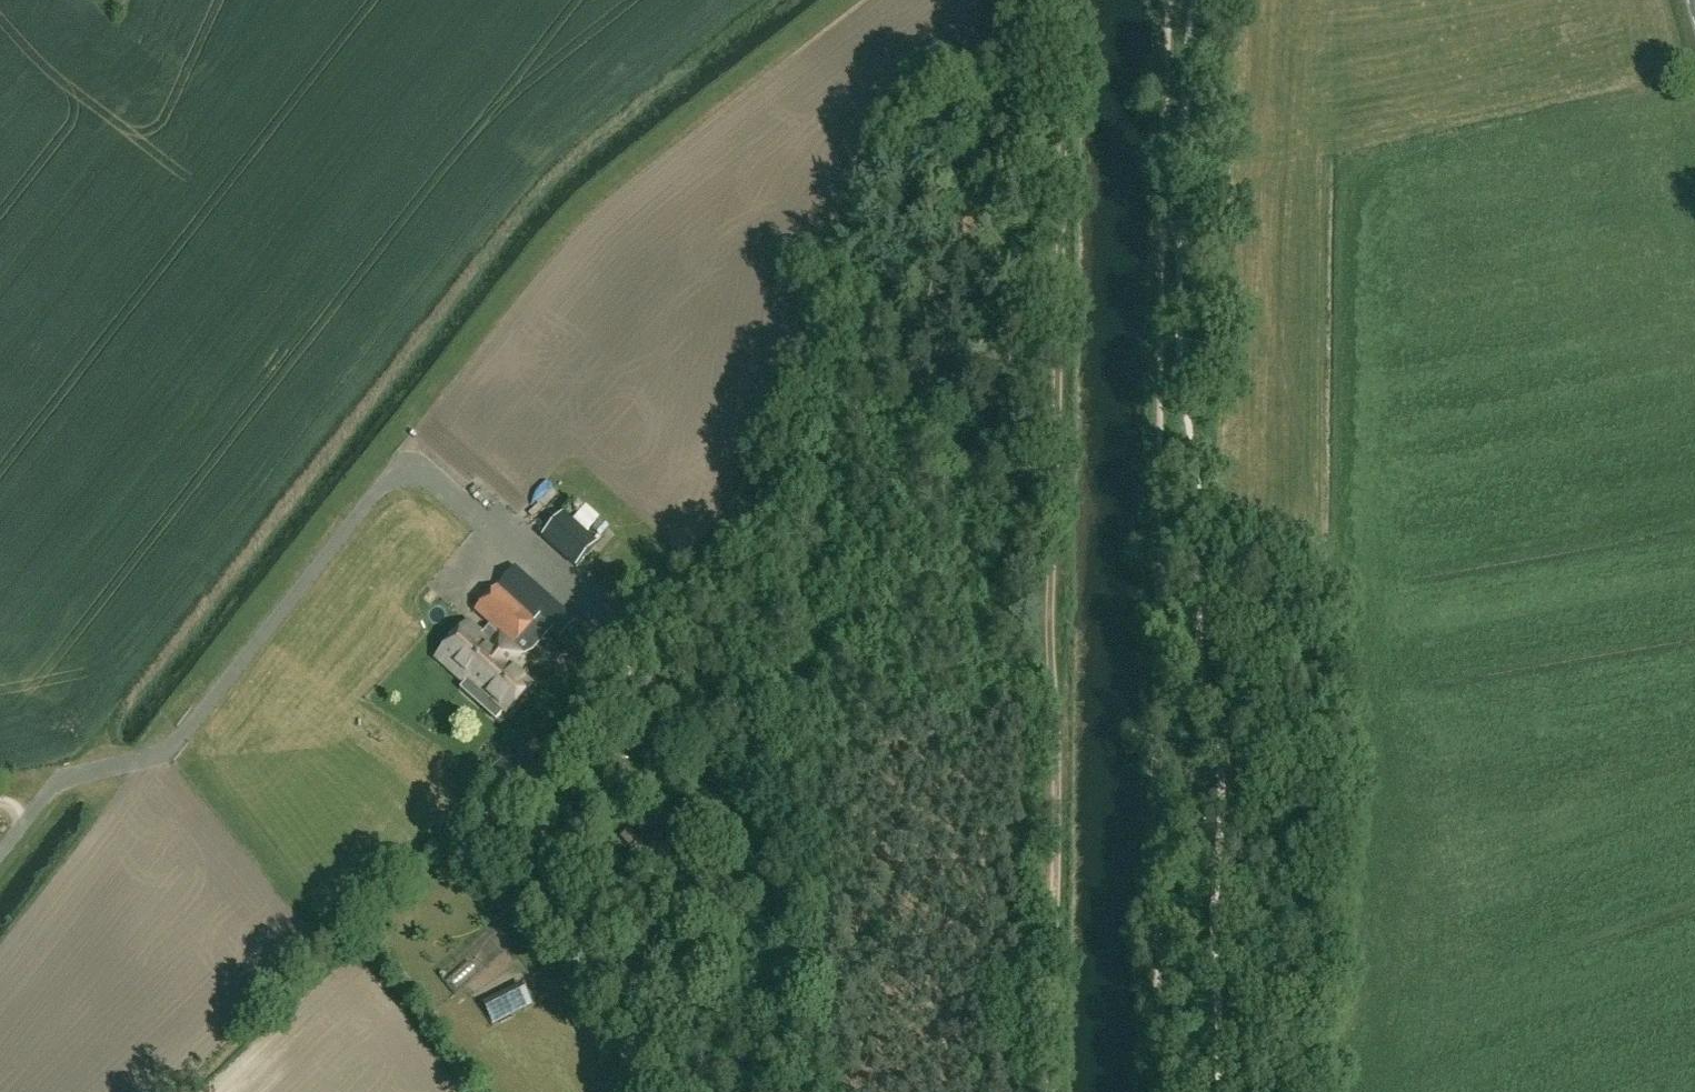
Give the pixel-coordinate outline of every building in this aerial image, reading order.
[(598,544),(563,513),(542,537),(576,568),(598,544)] [(516,566),(499,586),(536,621),(555,601),(516,566)] [(514,645),(536,621),(499,586),(477,610),(492,624),(484,633),(470,621),(437,657),(466,684),(506,641),(508,639),(514,645)] [(577,621),(555,601),(536,621),(559,642),(577,621)] [(512,667),(522,656),(506,641),(466,684),(490,706),(493,702),(508,716),(534,688),(512,667)]
